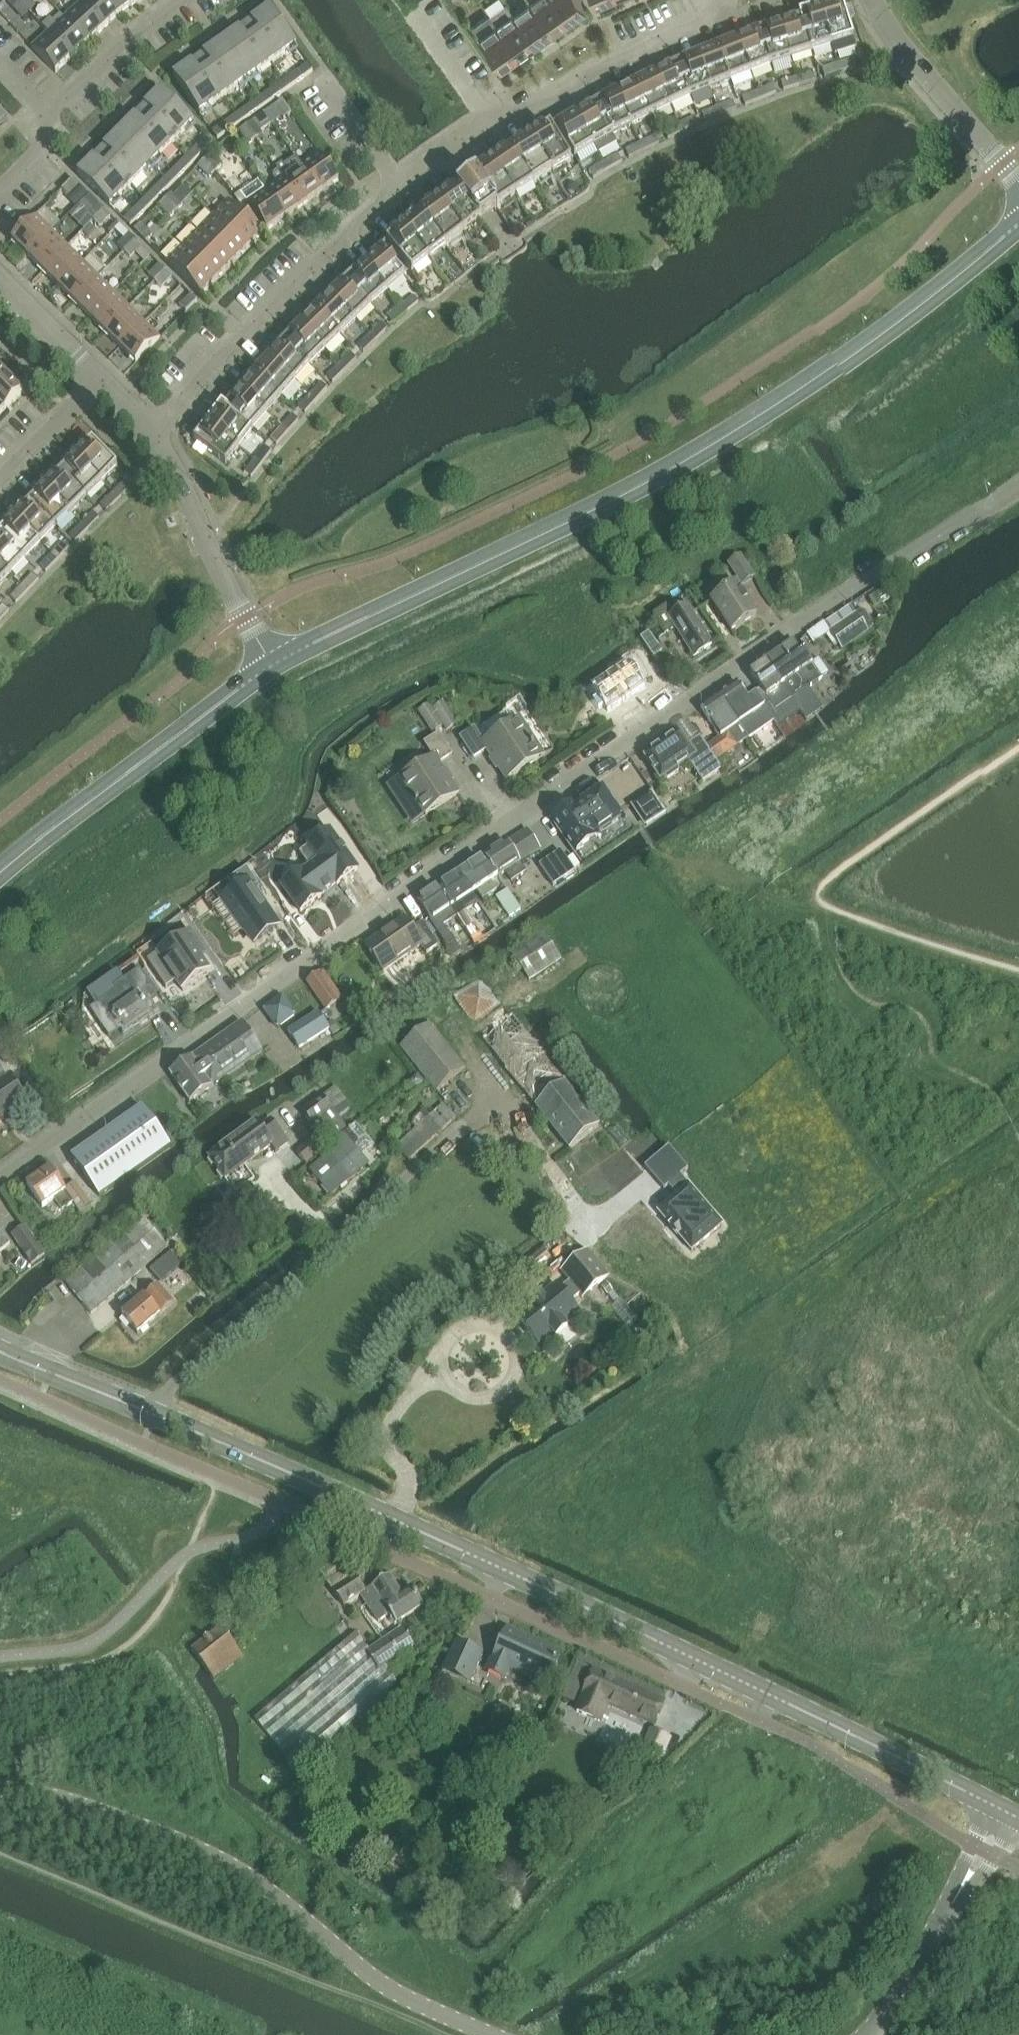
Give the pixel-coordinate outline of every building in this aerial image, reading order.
[(20,3),(17,0),(7,0),(6,1),(13,9),(20,3)] [(20,3),(29,14),(35,8),(28,0),(24,0),(20,3)] [(81,4),(105,29),(119,16),(108,0),(86,0),(81,4)] [(137,3),(135,0),(108,0),(119,16),(120,15),(137,3)] [(552,32),(530,0),(527,0),(512,11),(535,43),(552,32)] [(552,32),(569,20),(555,0),(530,0),(552,32)] [(586,8),(580,0),(555,0),(569,20),(586,8)] [(821,8),(833,47),(836,56),(857,49),(842,2),(821,8)] [(20,3),(13,9),(23,19),(29,14),(20,3)] [(490,14),(496,22),(519,55),(535,43),(512,11),(506,3),(490,14)] [(89,44),(105,29),(81,4),(65,19),(89,44)] [(801,19),(812,53),(833,47),(821,8),(799,15),(801,19)] [(270,10),(174,78),(200,115),(297,47),(270,10)] [(519,55),(496,22),(490,14),(473,26),(501,67),(519,55)] [(73,59),(89,44),(65,19),(49,34),(73,59)] [(801,19),(781,25),(792,60),(812,53),(801,19)] [(767,34),(760,36),(771,66),(792,60),(781,25),(766,30),(767,34)] [(49,34),(32,49),(56,75),(73,59),(49,34)] [(754,39),(752,35),(738,41),(751,74),(771,66),(760,36),(754,39)] [(723,46),(725,50),(719,53),(731,82),(751,74),(738,41),(723,46)] [(697,57),(711,90),(731,82),(719,53),(713,55),(712,51),(697,57)] [(685,66),(678,69),(691,98),(711,90),(697,57),(683,62),(685,66)] [(857,68),(854,60),(839,65),(841,73),(857,68)] [(823,70),(825,78),(841,73),(839,65),(823,70)] [(313,73),(308,66),(296,74),(301,81),(313,73)] [(671,72),(670,69),(656,75),(671,108),(691,98),(678,69),(671,72)] [(816,81),(813,73),(798,78),(800,86),(816,81)] [(301,81),(296,74),(284,83),(289,90),(301,81)] [(644,86),(638,88),(652,117),(671,108),(656,75),(642,82),(644,86)] [(782,83),(784,91),(800,86),(798,78),(782,83)] [(289,90),(284,83),(272,91),(277,98),(289,90)] [(777,94),(773,86),(758,92),(761,100),(777,94)] [(631,87),(617,94),(633,127),(652,117),(638,88),(632,91),(631,87)] [(277,98),(272,91),(260,99),(265,106),(277,98)] [(78,176),(110,208),(194,124),(161,92),(78,176)] [(743,98),(746,106),(761,100),(758,92),(743,98)] [(605,105),(598,108),(613,136),(633,127),(617,94),(603,101),(605,105)] [(265,106),(260,99),(248,108),(253,115),(265,106)] [(269,116),(277,127),(285,122),(284,120),(292,115),(283,102),(275,107),(278,110),(269,116)] [(721,116),(737,110),(733,102),(718,108),(721,116)] [(253,115),(248,108),(236,116),(241,123),(253,115)] [(599,156),(617,145),(612,136),(613,136),(598,108),(592,111),(590,108),(576,116),(595,147),(594,147),(599,156)] [(718,108),(703,114),(706,122),(721,116),(718,108)] [(265,114),(247,127),(256,140),(263,135),(262,133),(273,126),(265,114)] [(241,123),(236,116),(225,125),(230,132),(241,123)] [(576,116),(557,127),(575,158),(594,147),(595,147),(576,116)] [(684,133),(699,126),(695,118),(680,125),(684,133)] [(230,132),(225,125),(213,133),(218,140),(230,132)] [(680,125),(665,132),(669,140),(684,133),(680,125)] [(240,132),(249,145),(256,140),(247,127),(240,132)] [(545,134),(543,131),(530,139),(553,176),(572,165),(551,130),(545,134)] [(645,152),(660,144),(656,137),(641,144),(645,152)] [(213,144),(207,138),(196,148),(203,154),(213,144)] [(519,150),(513,154),(534,188),(553,176),(530,139),(517,147),(519,150)] [(641,144),(626,151),(630,159),(645,152),(641,144)] [(203,154),(196,148),(186,158),(192,165),(203,154)] [(321,195),(339,182),(319,154),(301,166),(297,161),(321,195)] [(513,154),(507,158),(505,154),(492,163),(517,200),(534,188),(513,154)] [(216,172),(222,166),(210,155),(205,161),(216,172)] [(609,171),(623,163),(618,155),(604,163),(609,171)] [(192,165),(186,158),(176,169),(182,175),(192,165)] [(284,167),(282,165),(277,169),(303,207),(321,195),(297,161),(296,160),(284,167)] [(205,161),(198,167),(210,179),(216,172),(205,161)] [(482,175),(476,179),(497,211),(498,212),(517,200),(492,163),(479,171),(482,175)] [(604,163),(590,172),(594,179),(609,171),(604,163)] [(182,175),(176,169),(166,179),(172,185),(182,175)] [(275,174),(274,179),(278,183),(266,191),(285,220),(303,207),(277,169),(276,169),(278,172),(275,174)] [(172,185),(166,179),(155,190),(162,196),(172,185)] [(467,185),(458,191),(481,223),(482,223),(490,218),(498,212),(497,211),(476,179),(474,180),(467,185)] [(69,198),(80,186),(74,180),(62,191),(69,198)] [(88,199),(90,196),(81,187),(69,199),(79,208),(80,206),(88,199)] [(162,196),(155,190),(145,200),(151,206),(162,196)] [(247,204),(267,232),(285,220),(266,191),(247,204)] [(453,195),(450,192),(438,201),(464,237),(482,223),(481,223),(458,191),(453,195)] [(177,212),(183,206),(172,194),(165,201),(177,212)] [(89,215),(99,205),(90,196),(88,199),(80,206),(89,215)] [(151,206),(145,200),(135,211),(141,217),(151,206)] [(165,201),(159,207),(171,218),(177,212),(165,201)] [(428,214),(422,218),(447,250),(464,237),(438,201),(425,210),(428,214)] [(263,235),(229,202),(213,218),(247,251),(263,235)] [(105,211),(99,205),(89,215),(87,216),(93,222),(105,211)] [(93,222),(100,228),(111,217),(105,211),(93,222)] [(141,217),(135,211),(124,221),(131,227),(141,217)] [(52,233),(36,217),(12,242),(28,257),(52,233)] [(232,266),(247,251),(213,218),(198,233),(232,266)] [(414,219),(402,229),(430,263),(447,250),(422,218),(417,222),(414,219)] [(152,237),(141,225),(135,232),(146,243),(152,237)] [(393,242),(387,246),(413,277),(430,263),(402,229),(390,239),(393,242)] [(68,248),(52,233),(28,257),(44,273),(68,248)] [(217,282),(232,266),(198,233),(183,248),(217,282)] [(136,241),(129,235),(118,246),(124,252),(136,241)] [(124,252),(130,259),(142,247),(136,241),(124,252)] [(83,263),(68,248),(44,273),(59,288),(83,263)] [(167,264),(201,298),(217,282),(183,248),(167,264)] [(389,292),(405,278),(382,250),(365,264),(389,292)] [(98,279),(83,263),(59,288),(74,303),(98,279)] [(372,306),(389,292),(365,264),(348,279),(372,306)] [(166,271),(160,265),(149,277),(155,283),(166,271)] [(155,283),(161,289),(173,277),(166,271),(155,283)] [(114,294),(98,279),(74,303),(90,318),(114,294)] [(348,279),(347,279),(331,295),(357,321),(372,306),(348,279)] [(129,309),(114,294),(90,318),(105,333),(129,309)] [(341,336),(357,321),(331,295),(316,310),(341,336)] [(191,296),(180,307),(186,314),(198,302),(191,296)] [(407,313),(419,303),(413,296),(401,306),(407,313)] [(388,317),(394,324),(407,313),(401,306),(388,317)] [(144,324),(129,309),(105,333),(120,349),(144,324)] [(326,351),(341,336),(316,310),(300,325),(326,351)] [(376,340),(388,330),(381,323),(370,334),(376,340)] [(136,364),(160,340),(144,324),(120,349),(136,364)] [(310,366),(326,351),(300,325),(284,341),(310,366)] [(358,346),(364,353),(376,340),(370,334),(358,346)] [(284,341),(269,358),(296,382),(310,366),(284,341)] [(346,371),(357,360),(351,353),(339,365),(346,371)] [(281,398),(296,382),(269,358),(254,374),(281,398)] [(327,377),(333,383),(346,371),(339,365),(327,377)] [(267,415),(281,398),(254,374),(240,390),(267,415)] [(24,393),(8,377),(0,385),(0,417),(24,393)] [(317,401),(328,389),(321,383),(310,395),(317,401)] [(223,406),(253,431),(267,415),(240,390),(230,402),(225,407),(223,406)] [(299,408),(306,413),(317,401),(310,395),(299,408)] [(222,405),(208,424),(240,448),(253,431),(223,406),(222,405)] [(288,433),(299,421),(292,415),(281,427),(288,433)] [(194,442),(226,466),(240,448),(208,424),(194,442)] [(270,440),(277,446),(288,433),(281,427),(270,440)] [(88,447),(85,444),(74,455),(102,483),(118,468),(93,442),(88,447)] [(272,452),(265,447),(255,460),(262,465),(272,452)] [(66,469),(61,473),(86,498),(102,483),(74,455),(63,465),(66,469)] [(255,460),(245,473),(252,478),(262,465),(255,460)] [(54,474),(43,485),(71,514),(86,498),(61,473),(57,477),(54,474)] [(118,500),(130,489),(124,482),(112,494),(118,500)] [(35,499),(30,503),(56,529),(71,514),(43,485),(32,496),(35,499)] [(100,506),(107,512),(118,500),(112,494),(100,506)] [(25,508),(22,505),(12,516),(41,544),(56,529),(30,503),(25,508)] [(88,531),(99,519),(93,513),(82,524),(88,531)] [(0,535),(26,560),(41,544),(12,516),(1,528),(4,530),(0,535)] [(70,536),(76,542),(88,531),(82,524),(70,536)] [(11,575),(26,560),(0,535),(0,565),(11,575)] [(58,561),(69,549),(63,543),(51,555),(58,561)] [(40,567),(46,573),(58,561),(51,555),(40,567)] [(727,566),(742,587),(753,579),(739,558),(727,566)] [(11,575),(0,565),(0,586),(11,575)] [(28,592),(39,580),(33,574),(21,586),(28,592)] [(10,598),(16,604),(28,592),(21,586),(10,598)] [(737,586),(712,603),(731,632),(757,616),(737,586)] [(10,611),(3,605),(0,608),(0,621),(10,611)] [(651,618),(654,622),(664,637),(674,631),(692,659),(711,646),(692,619),(700,613),(694,605),(687,611),(687,610),(678,615),(671,605),(651,618)] [(856,641),(869,632),(857,615),(844,624),(856,641)] [(844,624),(830,634),(842,651),(856,641),(844,624)] [(826,625),(806,639),(811,646),(831,632),(826,625)] [(649,634),(641,640),(654,658),(662,652),(649,634)] [(795,645),(781,654),(807,691),(820,682),(822,680),(830,675),(819,660),(812,665),(797,643),(795,645)] [(781,654),(766,665),(791,701),(792,701),(800,712),(802,715),(812,709),(801,694),(807,691),(781,654)] [(630,664),(591,690),(608,715),(647,689),(630,664)] [(766,665),(751,675),(761,690),(754,695),(769,717),(773,722),(777,728),(800,712),(792,701),(791,701),(766,665)] [(738,685),(719,698),(729,712),(730,711),(736,720),(735,721),(748,739),(767,726),(773,722),(769,717),(754,695),(748,699),(738,685)] [(719,698),(701,710),(720,738),(706,748),(716,762),(731,751),(748,739),(735,721),(736,720),(730,711),(729,712),(719,698)] [(433,711),(444,728),(447,733),(457,726),(445,704),(433,711)] [(433,735),(444,728),(433,711),(430,706),(418,713),(433,735)] [(485,728),(492,738),(484,744),(475,730),(460,739),(474,760),(487,751),(507,781),(540,760),(516,723),(514,724),(507,713),(485,728)] [(434,758),(388,788),(399,805),(412,825),(459,795),(439,764),(452,755),(439,735),(425,745),(434,758)] [(680,735),(645,759),(661,781),(665,779),(668,781),(679,773),(678,769),(689,762),(703,784),(722,771),(700,739),(689,747),(680,735)] [(574,805),(552,820),(582,863),(583,865),(595,857),(633,831),(632,829),(629,825),(604,788),(575,807),(574,805)] [(506,844),(485,858),(499,879),(507,874),(512,883),(526,874),(520,864),(541,851),(528,832),(507,845),(506,844)] [(330,833),(310,847),(339,886),(358,872),(330,833)] [(309,868),(282,888),(301,914),(322,899),(321,897),(337,886),(338,887),(339,886),(310,847),(300,855),(309,868)] [(554,885),(574,871),(562,853),(542,866),(554,885)] [(485,858),(460,875),(473,896),(478,893),(483,901),(498,891),(492,883),(499,879),(485,858)] [(246,932),(248,935),(255,945),(278,928),(253,892),(259,887),(247,870),(228,884),(235,894),(221,904),(242,934),(246,932)] [(473,896),(460,875),(439,889),(457,917),(471,908),(476,916),(485,930),(494,925),(484,910),(479,903),(478,904),(473,896)] [(453,958),(460,953),(443,927),(457,917),(439,889),(418,902),(453,958)] [(521,911),(508,890),(496,898),(509,919),(521,911)] [(198,915),(209,908),(205,901),(194,908),(198,915)] [(412,931),(405,920),(366,947),(384,973),(422,946),(428,954),(439,947),(423,924),(412,931)] [(473,940),(481,935),(475,925),(466,931),(473,940)] [(561,959),(543,933),(512,954),(530,981),(561,959)] [(191,937),(160,959),(184,993),(210,974),(194,950),(198,947),(191,937)] [(117,993),(90,1012),(111,1040),(125,1030),(126,1033),(151,1015),(143,1004),(155,995),(140,972),(114,990),(117,993)] [(325,1011),(337,1003),(319,976),(307,984),(325,1011)] [(295,1016),(283,998),(265,1011),(277,1029),(295,1016)] [(69,1006),(58,1014),(63,1022),(74,1014),(69,1006)] [(319,1012),(288,1032),(300,1050),(330,1030),(327,1025),(319,1012)] [(513,1017),(483,1041),(570,1151),(600,1128),(513,1017)] [(333,1021),(327,1025),(330,1030),(333,1035),(339,1031),(333,1021)] [(190,1103),(214,1086),(212,1084),(261,1050),(243,1023),(170,1075),(190,1103)] [(429,1024),(401,1047),(437,1093),(466,1070),(429,1024)] [(7,1080),(0,1069),(0,1121),(27,1102),(10,1078),(7,1080)] [(418,1075),(410,1082),(411,1087),(418,1090),(424,1084),(423,1081),(418,1075)] [(337,1088),(323,1098),(302,1114),(312,1127),(308,1130),(314,1138),(297,1153),(307,1166),(325,1152),(324,1150),(349,1131),(334,1112),(348,1102),(337,1088)] [(443,1105),(396,1147),(409,1162),(455,1120),(443,1105)] [(72,1159),(100,1197),(100,1198),(171,1148),(143,1109),(72,1159)] [(271,1121),(261,1128),(256,1122),(208,1158),(225,1181),(271,1147),(276,1154),(288,1145),(271,1121)] [(366,1138),(357,1127),(344,1137),(345,1139),(334,1147),(338,1152),(312,1173),(331,1197),(368,1167),(361,1158),(375,1148),(366,1138)] [(671,1147),(646,1167),(666,1190),(669,1188),(677,1198),(660,1212),(658,1213),(659,1215),(660,1215),(671,1229),(679,1238),(691,1252),(692,1254),(694,1252),(722,1228),(724,1227),(722,1225),(691,1189),(691,1188),(689,1187),(681,1177),(689,1171),(690,1170),(678,1155),(671,1147)] [(50,1170),(28,1186),(42,1207),(54,1198),(63,1210),(73,1203),(64,1191),(50,1170)] [(91,1205),(76,1183),(65,1191),(80,1213),(91,1205)] [(142,1217),(66,1283),(91,1315),(169,1248),(142,1217)] [(45,1257),(26,1228),(13,1237),(32,1266),(45,1257)] [(10,1246),(0,1233),(0,1254),(10,1246)] [(529,1303),(531,1306),(517,1318),(537,1343),(551,1331),(555,1336),(567,1327),(563,1322),(577,1310),(570,1302),(580,1294),(582,1297),(607,1277),(586,1251),(561,1271),(569,1281),(559,1289),(557,1286),(543,1297),(540,1294),(529,1303)] [(161,1284),(182,1266),(172,1254),(151,1272),(161,1284)] [(610,1297),(614,1293),(608,1285),(604,1289),(610,1297)] [(158,1286),(122,1317),(138,1335),(174,1304),(158,1286)] [(208,1300),(208,1299),(205,1295),(199,1294),(194,1298),(194,1304),(197,1308),(203,1309),(208,1305),(208,1300)] [(626,1327),(635,1319),(621,1302),(612,1310),(626,1327)] [(633,1333),(629,1336),(629,1342),(632,1346),(638,1346),(642,1342),(642,1337),(638,1333),(633,1333)] [(378,1624),(391,1615),(397,1625),(424,1607),(410,1587),(402,1594),(389,1576),(366,1592),(342,1558),(320,1574),(344,1609),(360,1598),(378,1624)] [(386,1667),(415,1647),(401,1628),(369,1651),(365,1654),(379,1672),(386,1667)] [(239,1652),(220,1629),(192,1652),(210,1675),(239,1652)] [(504,1680),(510,1669),(547,1686),(561,1654),(507,1629),(493,1660),(490,1659),(485,1672),(504,1680)] [(255,1721),(296,1771),(396,1683),(386,1667),(379,1672),(365,1654),(369,1651),(356,1634),(255,1721)] [(456,1642),(442,1672),(469,1684),(483,1655),(456,1642)] [(600,1722),(607,1706),(654,1727),(664,1703),(596,1670),(593,1673),(576,1712),(600,1722)] [(651,1731),(638,1760),(657,1769),(670,1739),(651,1731)] [(551,1747),(540,1742),(532,1758),(542,1764),(551,1747)]
